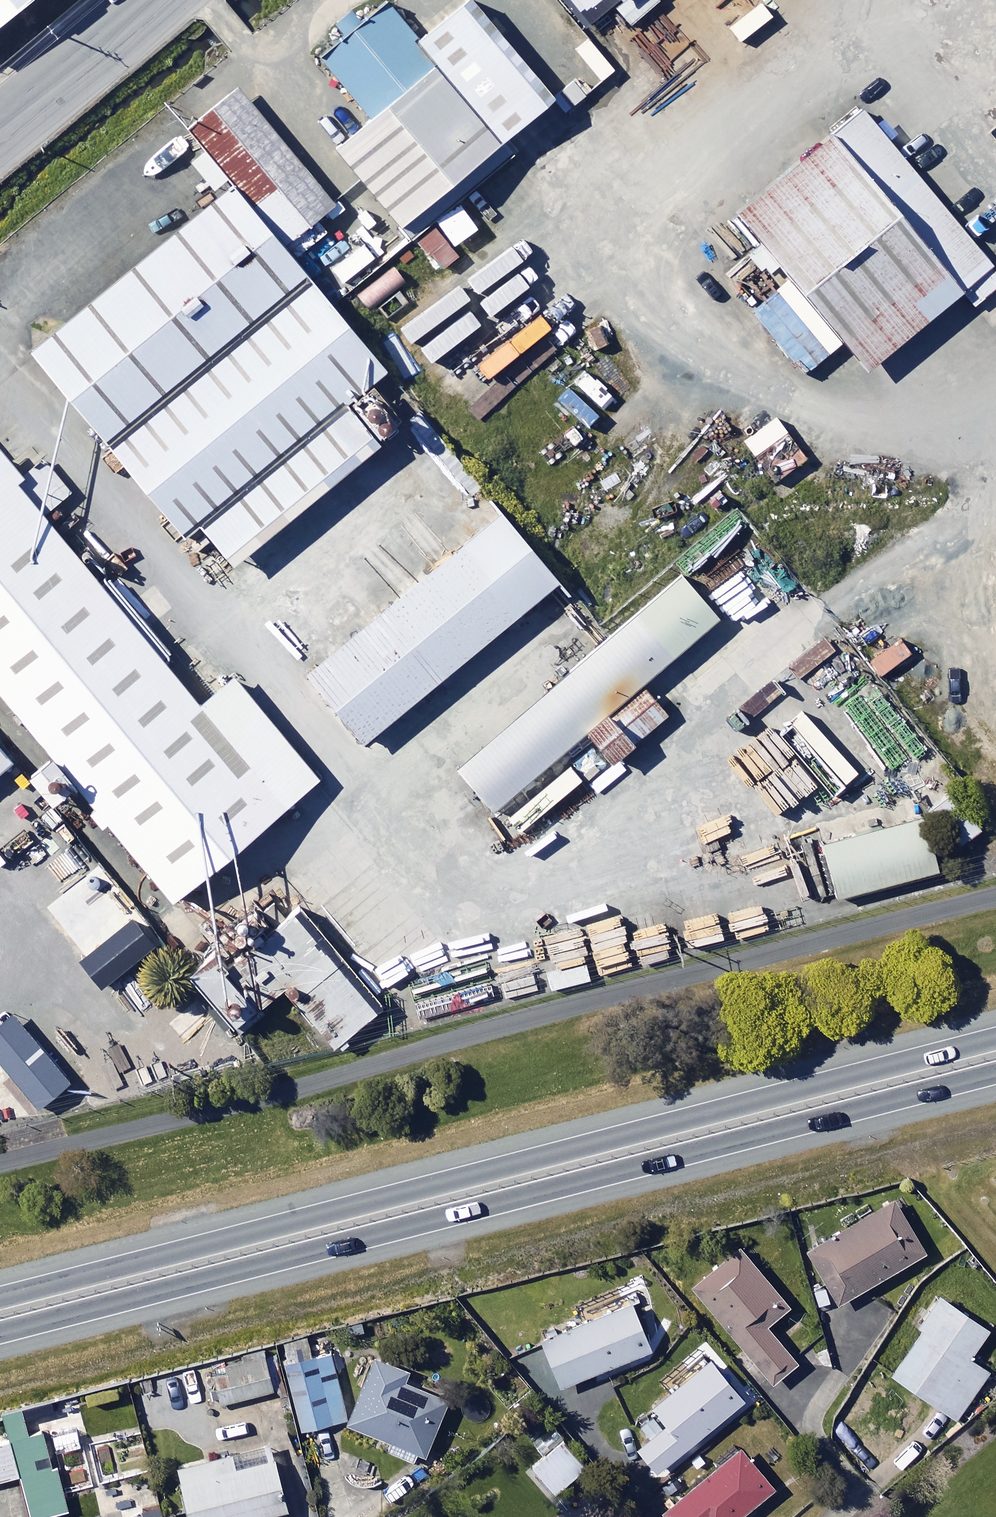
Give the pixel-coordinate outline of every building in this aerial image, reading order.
[(56,0),(0,0),(0,46),(56,0)] [(630,14),(647,0),(618,0),(630,14)] [(441,72),(514,160),(570,114),(480,6),(424,52),(441,72)] [(369,131),(441,72),(424,52),(388,9),(317,67),(369,131)] [(514,160),(441,72),(369,131),(337,158),(410,246),(514,160)] [(208,154),(231,181),(289,250),(338,209),(240,89),(188,131),(208,154)] [(967,288),(843,137),(746,216),(871,367),(967,288)] [(231,181),(208,154),(193,167),(215,194),(231,181)] [(388,382),(230,191),(25,359),(182,550),(388,382)] [(511,412),(499,399),(469,425),(481,438),(511,412)] [(0,466),(0,706),(170,911),(317,791),(231,687),(203,711),(0,466)] [(733,507),(719,490),(671,531),(685,548),(733,507)] [(561,583),(509,520),(311,682),(364,746),(561,583)] [(687,584),(454,775),(492,821),(725,630),(687,584)] [(911,655),(901,642),(872,665),(882,678),(911,655)] [(938,875),(924,827),(818,857),(832,905),(938,875)] [(380,1015),(299,915),(266,942),(313,1000),(306,1006),(340,1048),(380,1015)] [(287,990),(255,949),(232,967),(222,955),(195,977),(237,1030),(287,990)] [(144,993),(124,980),(113,996),(133,1010),(144,993)] [(16,1016),(0,1029),(0,1058),(42,1110),(73,1085),(16,1016)] [(927,1254),(895,1201),(806,1254),(838,1307),(927,1254)] [(791,1308),(743,1250),(696,1289),(774,1384),(799,1364),(768,1327),(791,1308)] [(990,1332),(939,1296),(918,1327),(924,1331),(893,1376),(957,1420),(990,1373),(971,1360),(990,1332)] [(654,1350),(634,1303),(544,1341),(563,1388),(654,1350)] [(419,1454),(429,1458),(452,1407),(433,1399),(436,1393),(411,1382),(416,1370),(381,1355),(351,1424),(392,1442),(388,1451),(415,1462),(419,1454)] [(277,1390),(268,1358),(216,1372),(224,1404),(277,1390)] [(745,1403),(712,1363),(641,1423),(656,1439),(641,1452),(660,1475),(745,1403)] [(307,1383),(295,1386),(307,1432),(350,1420),(335,1366),(305,1375),(307,1383)] [(19,1477),(31,1516),(52,1516),(75,1510),(53,1430),(33,1435),(25,1408),(2,1415),(8,1438),(19,1477)] [(92,1441),(104,1484),(151,1471),(139,1428),(92,1441)] [(588,1470),(555,1430),(525,1455),(557,1495),(588,1470)] [(8,1438),(0,1440),(0,1482),(19,1477),(8,1438)] [(668,1516),(742,1516),(776,1490),(742,1449),(664,1513),(668,1516)] [(192,1516),(269,1516),(287,1512),(275,1462),(238,1471),(234,1454),(180,1467),(192,1516)]
